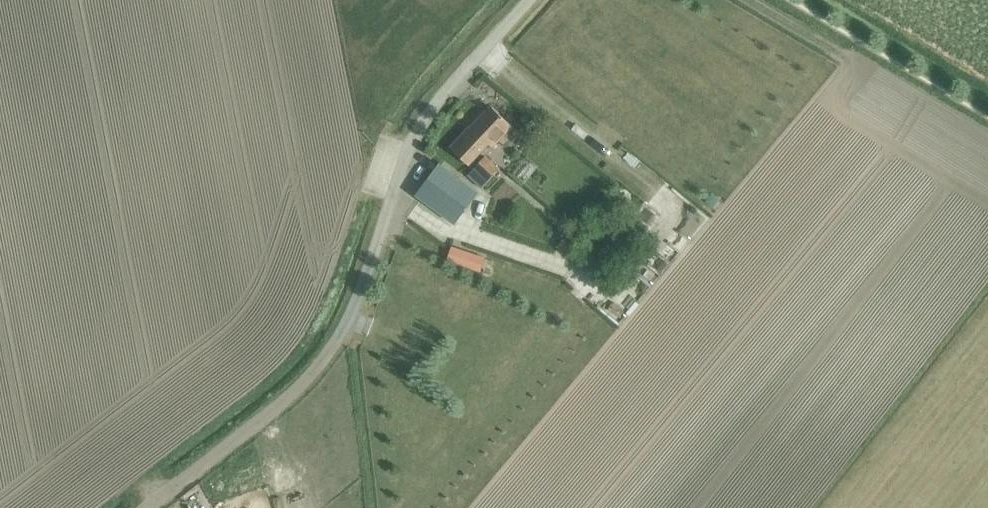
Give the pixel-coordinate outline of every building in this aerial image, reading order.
[(468,166),(489,144),(491,146),(497,140),(502,145),(508,139),(502,134),(507,129),(513,136),(517,132),(491,108),(472,128),(470,126),(449,148),(468,166)] [(484,157),(466,175),(480,188),(497,170),(484,157)] [(438,164),(415,194),(454,223),(476,193),(438,164)] [(633,194),(628,200),(637,208),(643,201),(633,194)] [(566,234),(556,246),(563,252),(574,240),(566,234)] [(616,238),(611,244),(618,250),(623,244),(616,238)] [(452,246),(447,260),(481,271),(485,258),(452,246)]
